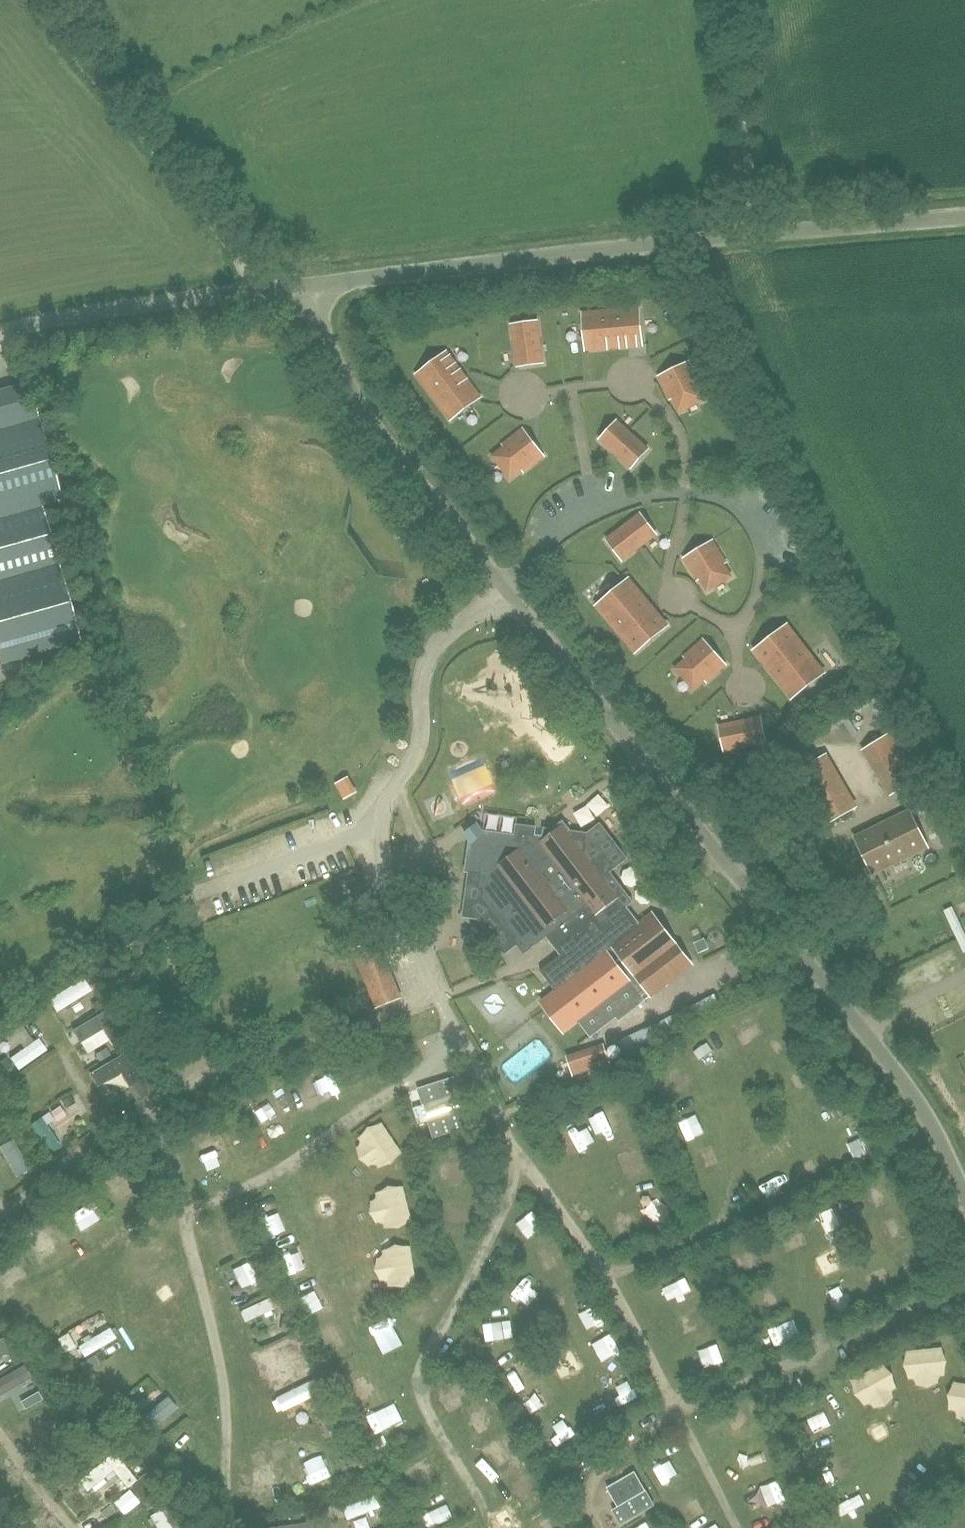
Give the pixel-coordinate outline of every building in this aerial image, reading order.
[(612,310),(615,346),(643,344),(640,308),(612,310)] [(583,313),(586,349),(615,346),(612,310),(583,313)] [(513,325),(519,366),(543,363),(537,321),(513,325)] [(464,375),(447,352),(418,374),(435,396),(464,375)] [(690,361),(660,376),(671,399),(676,396),(681,405),(700,396),(696,387),(701,385),(690,361)] [(464,375),(435,396),(452,419),(481,397),(464,375)] [(59,563),(42,506),(62,500),(28,381),(0,389),(0,663),(81,640),(59,563)] [(601,439),(632,468),(649,449),(618,421),(601,439)] [(507,450),(499,456),(513,472),(520,466),(524,471),(544,455),(524,429),(504,445),(507,450)] [(643,544),(655,534),(640,515),(607,540),(622,560),(635,550),(632,546),(640,540),(643,544)] [(698,580),(700,579),(703,577),(708,586),(726,575),(721,566),(726,563),(712,541),(684,558),(698,580)] [(636,652),(667,626),(628,580),(598,606),(636,652)] [(755,650),(792,698),(823,673),(786,626),(755,650)] [(684,657),(686,659),(688,662),(681,668),(695,684),(702,677),(706,682),(725,665),(703,640),(684,657)] [(869,694),(813,722),(821,737),(844,726),(842,724),(876,707),(869,694)] [(724,751),(765,743),(760,718),(744,722),(745,726),(736,728),(735,723),(719,727),(724,751)] [(887,795),(914,786),(897,737),(871,745),(887,795)] [(463,798),(497,786),(487,759),(453,772),(463,798)] [(909,812),(882,825),(855,838),(873,874),(927,847),(909,812)] [(524,954),(547,937),(561,956),(571,949),(576,955),(603,933),(651,996),(695,963),(656,912),(643,922),(629,904),(620,911),(612,902),(617,898),(602,878),(603,864),(590,863),(584,855),(586,839),(570,836),(563,827),(553,834),(548,833),(547,836),(522,833),(521,839),(483,834),(473,841),(469,872),(481,873),(479,888),(484,889),(482,899),(524,954)] [(457,918),(474,908),(466,894),(448,904),(457,918)] [(947,912),(964,949),(964,927),(955,907),(947,912)] [(402,998),(378,940),(354,950),(377,1008),(402,998)] [(730,952),(735,967),(747,964),(742,948),(730,952)] [(617,954),(544,972),(557,1023),(630,1004),(617,954)] [(59,1013),(97,994),(90,980),(52,999),(59,1013)] [(85,1022),(100,1013),(93,1002),(79,1011),(85,1022)] [(91,1056),(115,1041),(107,1028),(83,1043),(91,1056)] [(23,1071),(51,1050),(42,1038),(13,1059),(23,1071)] [(603,1044),(580,1051),(583,1059),(569,1063),(572,1073),(609,1061),(603,1044)] [(97,1073),(113,1099),(148,1077),(132,1051),(97,1073)] [(433,1130),(446,1126),(448,1132),(464,1127),(462,1122),(475,1118),(462,1074),(420,1087),(433,1130)] [(270,1103),(254,1108),(264,1139),(280,1133),(270,1103)] [(384,1117),(388,1139),(400,1137),(397,1115),(384,1117)] [(52,1155),(64,1147),(45,1116),(33,1124),(52,1155)] [(583,1120),(562,1131),(568,1142),(589,1131),(583,1120)] [(213,1175),(200,1137),(188,1141),(202,1179),(213,1175)] [(222,1160),(234,1155),(229,1142),(216,1147),(222,1160)] [(398,1164),(372,1164),(372,1182),(398,1183),(398,1164)] [(438,1182),(458,1181),(457,1165),(438,1167),(438,1182)] [(113,1176),(102,1181),(119,1216),(130,1210),(113,1176)] [(379,1218),(406,1217),(405,1198),(378,1199),(379,1218)] [(86,1212),(74,1218),(88,1245),(100,1239),(86,1212)] [(228,1219),(205,1230),(211,1242),(234,1231),(228,1219)] [(390,1249),(399,1271),(412,1266),(419,1283),(431,1278),(415,1239),(390,1249)] [(251,1253),(238,1260),(258,1298),(271,1292),(251,1253)] [(294,1255),(277,1262),(289,1294),(306,1288),(294,1255)] [(221,1268),(231,1290),(248,1283),(238,1261),(221,1268)] [(396,1288),(403,1284),(407,1291),(420,1283),(412,1271),(393,1282),(396,1288)] [(354,1301),(359,1313),(390,1298),(385,1286),(354,1301)] [(243,1311),(249,1323),(279,1310),(274,1298),(243,1311)] [(496,1304),(481,1318),(493,1331),(508,1317),(496,1304)] [(15,1352),(0,1327),(0,1361),(15,1352)] [(113,1327),(81,1346),(88,1358),(120,1340),(113,1327)] [(270,1367),(302,1352),(295,1338),(263,1354),(270,1367)] [(701,1375),(730,1364),(722,1344),(694,1356),(701,1375)] [(336,1362),(348,1380),(364,1369),(352,1351),(336,1362)] [(286,1412),(327,1394),(321,1380),(280,1398),(286,1412)] [(370,1417),(388,1408),(379,1388),(361,1398),(370,1417)] [(586,1407),(597,1424),(612,1414),(601,1397),(586,1407)] [(157,1430),(178,1407),(170,1399),(149,1423),(157,1430)] [(320,1441),(306,1444),(316,1480),(329,1476),(320,1441)] [(741,1450),(747,1472),(777,1462),(771,1441),(741,1450)] [(129,1489),(140,1481),(119,1453),(82,1481),(99,1503),(125,1484),(129,1489)] [(271,1453),(255,1458),(268,1502),(283,1497),(271,1453)] [(654,1465),(670,1490),(688,1479),(672,1454),(654,1465)] [(526,1482),(533,1498),(550,1491),(544,1475),(526,1482)] [(259,1494),(264,1481),(250,1476),(246,1489),(259,1494)] [(128,1510),(141,1499),(133,1489),(120,1500),(128,1510)] [(654,1505),(646,1491),(617,1508),(612,1511),(620,1525),(654,1505)] [(379,1496),(347,1509),(354,1524),(386,1511),(379,1496)]
